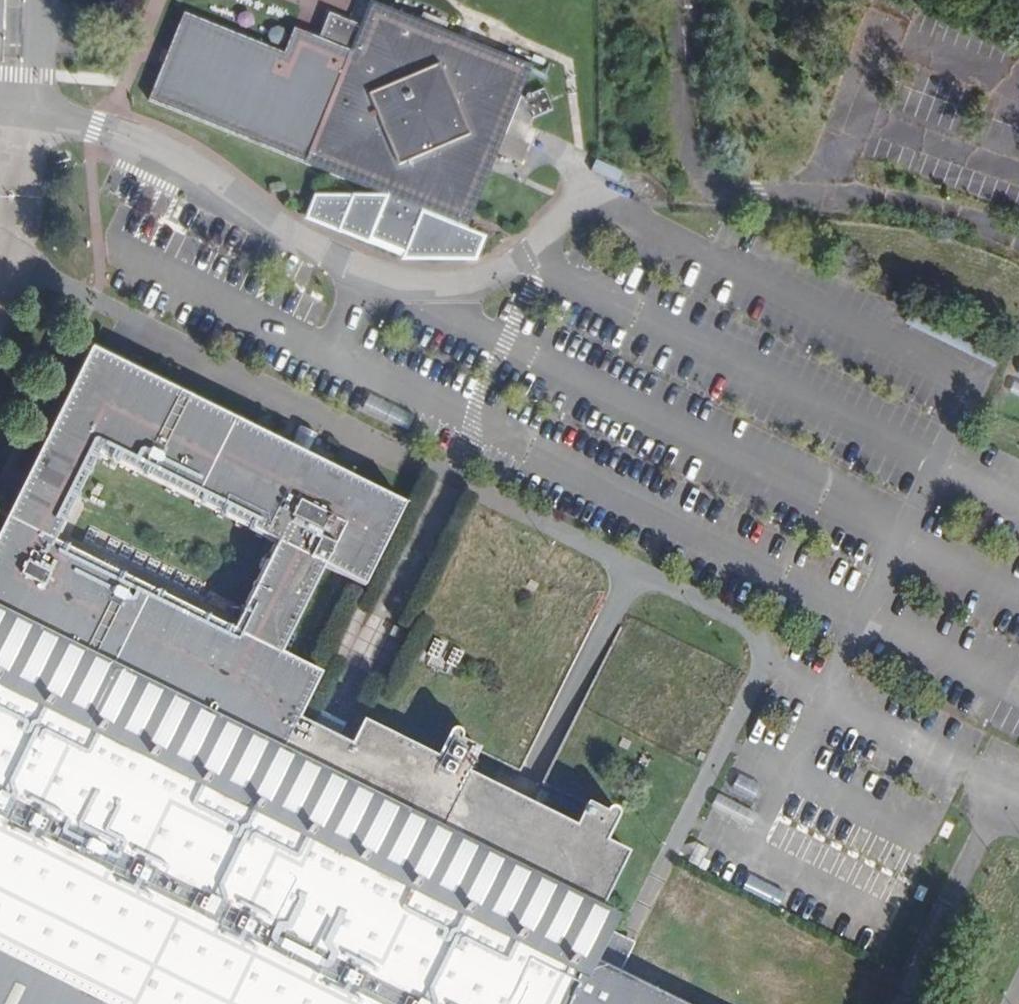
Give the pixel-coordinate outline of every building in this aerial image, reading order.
[(447,31),(422,20),(373,0),(363,25),(356,42),(331,33),(328,42),(321,39),(296,28),(286,53),(185,13),(150,101),(390,197),(419,209),(469,229),(535,66),(447,31)] [(425,12),(422,20),(447,31),(450,22),(425,12)] [(356,42),(363,25),(331,13),(321,39),(328,42),(331,33),(356,42)] [(523,101),(533,122),(555,113),(545,91),(523,101)] [(418,213),(419,209),(390,197),(387,205),(416,217),(418,213)] [(482,243),(416,217),(387,205),(376,201),(310,200),(305,212),(409,255),(477,259),(482,243)] [(402,504),(91,346),(0,531),(0,614),(280,749),(298,716),(319,672),(279,652),(323,564),(362,584),(402,504)] [(298,716),(280,749),(0,614),(0,690),(576,973),(585,954),(622,971),(630,956),(621,951),(623,946),(580,925),(589,908),(599,913),(628,855),(605,844),(619,814),(614,806),(608,805),(604,812),(586,803),(573,827),(469,774),(481,749),(464,741),(462,730),(456,728),(450,729),(437,757),(362,719),(350,743),(338,736),(345,723),(331,716),(317,708),(310,722),(298,716)] [(0,690),(0,1003),(561,1003),(576,973),(0,690)] [(621,951),(630,956),(637,941),(612,928),(615,921),(599,913),(589,908),(580,925),(623,946),(621,951)] [(622,971),(585,954),(576,973),(561,1003),(687,1003),(622,971)]
